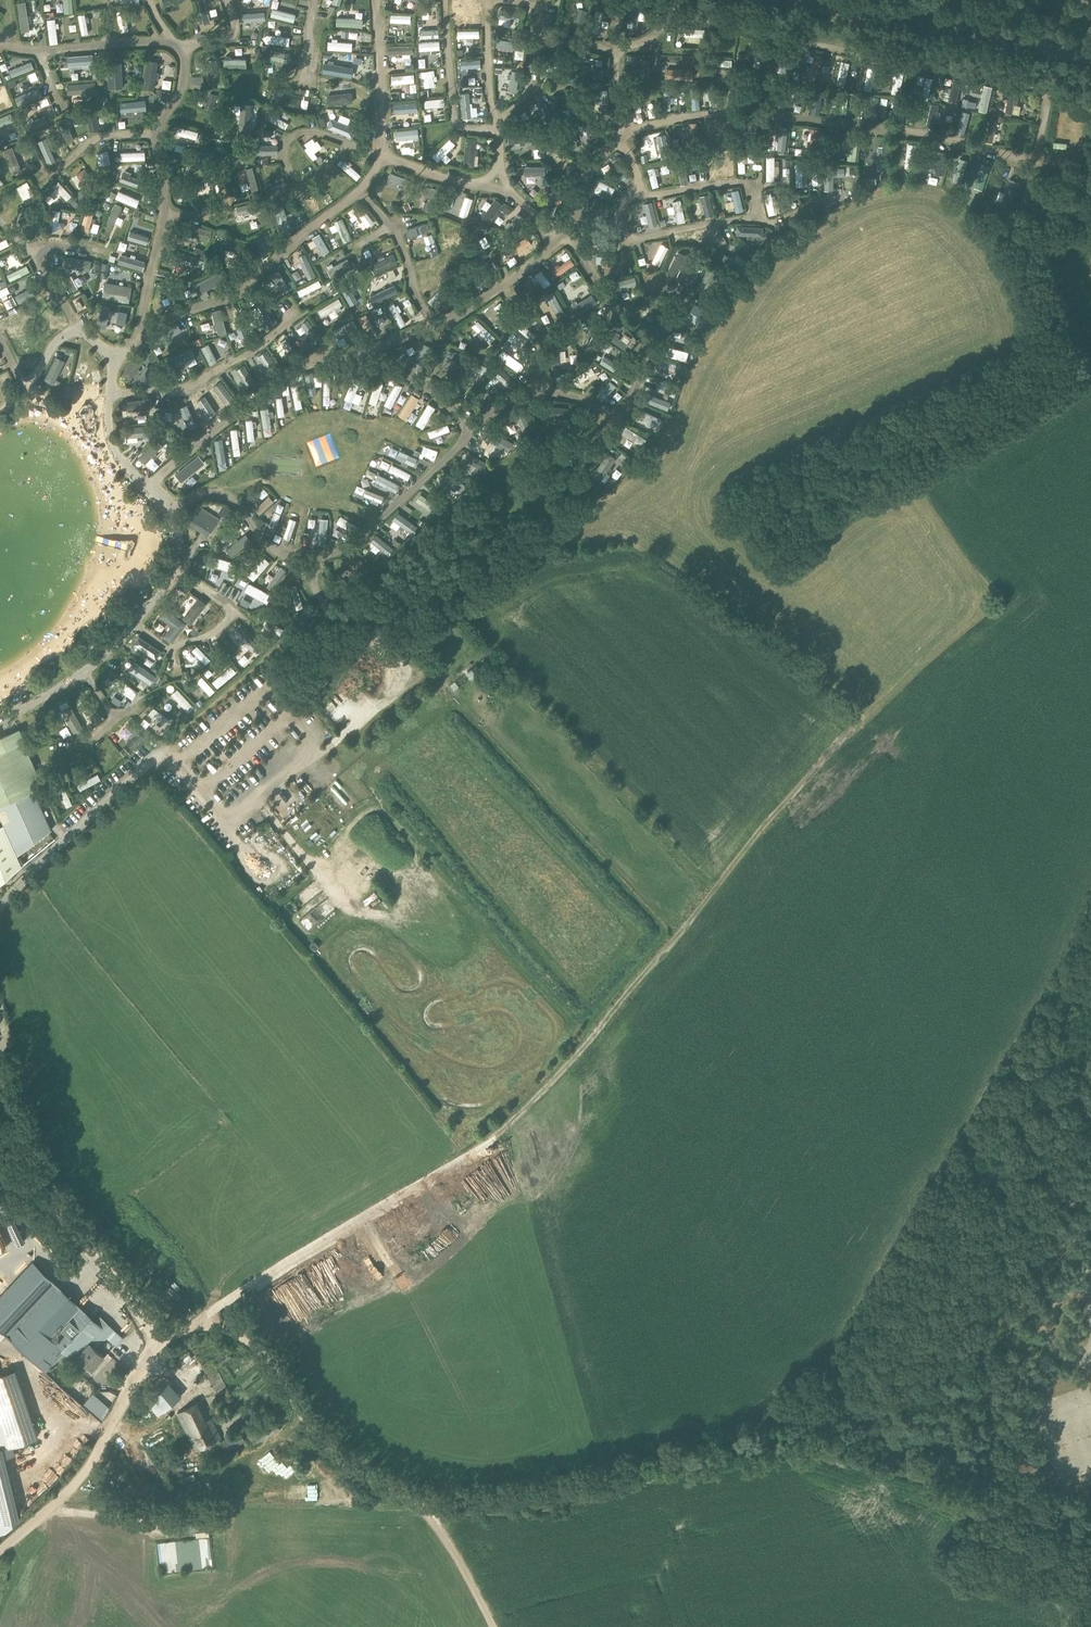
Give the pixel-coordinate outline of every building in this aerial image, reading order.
[(73,11),(72,0),(64,0),(65,12),(73,11)] [(205,0),(202,0),(198,1),(204,24),(211,22),(205,0)] [(357,1),(359,1),(359,14),(366,14),(366,0),(357,0),(357,1)] [(638,0),(629,0),(628,26),(637,27),(638,0)] [(17,3),(22,31),(30,30),(25,2),(17,3)] [(587,8),(578,6),(572,31),(580,33),(587,8)] [(501,7),(499,16),(519,20),(520,11),(501,7)] [(272,8),(270,15),(292,21),(294,13),(272,8)] [(121,31),(128,29),(124,9),(117,11),(121,31)] [(604,11),(596,9),(591,31),(598,33),(604,11)] [(263,11),(243,13),(244,22),(264,19),(263,11)] [(542,33),(549,34),(553,14),(553,12),(546,11),(546,13),(542,33)] [(88,33),(86,21),(89,21),(88,16),(85,16),(85,14),(78,15),(82,34),(88,33)] [(391,14),(391,22),(403,23),(402,25),(407,26),(407,23),(410,23),(411,16),(391,14)] [(58,42),(56,27),(60,26),(59,22),(56,22),(55,18),(48,19),(50,43),(58,42)] [(362,19),(337,18),(336,26),(361,27),(362,19)] [(705,29),(685,28),(684,35),(688,36),(704,37),(705,29)] [(439,37),(438,29),(420,30),(421,38),(439,37)] [(727,48),(728,31),(722,30),(722,38),(720,38),(719,47),(727,48)] [(288,45),(289,37),(266,35),(266,42),(288,45)] [(331,40),(328,39),(328,47),(351,49),(352,41),(337,40),(337,37),(332,37),(331,40)] [(521,49),(522,41),(499,38),(498,46),(521,49)] [(439,41),(420,42),(420,50),(440,49),(439,41)] [(398,54),(398,57),(402,57),(402,54),(412,54),(412,46),(389,46),(389,54),(398,54)] [(247,47),(244,53),(250,57),(253,50),(247,47)] [(764,48),(758,47),(753,67),(759,68),(764,48)] [(270,50),(269,58),(275,59),(274,63),(280,64),(280,60),(289,62),(290,55),(270,50)] [(787,50),(782,73),(789,75),(795,52),(787,50)] [(63,61),(62,51),(47,52),(48,62),(63,61)] [(424,59),(424,51),(414,51),(415,60),(424,59)] [(69,66),(94,64),(94,54),(68,56),(69,66)] [(807,78),(814,80),(822,57),(814,54),(807,78)] [(223,66),(246,66),(246,57),(223,57),(223,66)] [(323,72),(350,77),(351,68),(333,64),(333,59),(328,58),(327,63),(324,63),(323,72)] [(481,66),(480,58),(461,59),(462,67),(481,66)] [(641,58),(640,81),(648,81),(649,59),(641,58)] [(206,61),(207,66),(205,66),(206,72),(208,72),(210,82),(219,81),(216,59),(206,61)] [(842,60),(836,85),(844,87),(850,62),(842,60)] [(12,76),(34,67),(31,61),(9,69),(12,76)] [(158,62),(148,61),(144,87),(154,89),(156,78),(158,78),(159,73),(157,72),(158,62)] [(108,63),(109,88),(123,87),(122,62),(108,63)] [(557,71),(557,73),(562,73),(562,71),(563,71),(564,64),(547,63),(547,70),(557,71)] [(707,65),(707,74),(720,74),(721,66),(707,65)] [(666,67),(665,77),(692,79),(693,69),(666,67)] [(864,89),(872,90),(876,68),(869,67),(864,89)] [(579,68),(578,77),(603,78),(603,69),(579,68)] [(899,94),(904,71),(896,69),(891,92),(899,94)] [(508,89),(516,91),(520,71),(512,70),(508,89)] [(943,71),(938,92),(944,93),(949,72),(943,71)] [(392,76),(393,84),(414,83),(414,75),(392,76)] [(927,99),(932,78),(926,76),(921,98),(927,99)] [(949,100),(956,102),(961,80),(954,78),(949,100)] [(96,91),(95,81),(68,84),(69,94),(96,91)] [(979,108),(987,110),(992,87),(984,85),(979,108)] [(692,108),(700,107),(697,86),(690,87),(692,108)] [(789,89),(790,87),(783,86),(778,107),(785,109),(788,95),(791,96),(792,90),(789,89)] [(39,87),(15,97),(18,104),(42,95),(39,87)] [(207,101),(213,92),(208,89),(202,98),(207,101)] [(600,90),(602,113),(609,113),(607,89),(600,90)] [(671,89),(663,89),(663,109),(670,109),(671,89)] [(814,89),(811,113),(819,114),(823,91),(814,89)] [(1009,90),(1005,112),(1011,113),(1012,112),(1013,104),(1015,91),(1009,90)] [(584,114),(578,91),(571,92),(577,116),(584,114)] [(471,116),(469,92),(461,92),(463,117),(471,116)] [(840,112),(846,112),(848,99),(850,100),(851,95),(848,95),(848,93),(842,92),(840,112)] [(300,98),(275,93),(273,103),(298,108),(300,98)] [(352,102),(351,93),(327,95),(328,105),(352,102)] [(11,100),(9,94),(0,97),(0,103),(0,104),(11,100)] [(631,96),(633,111),(642,110),(640,102),(644,102),(643,94),(631,96)] [(871,96),(868,114),(874,116),(878,97),(871,96)] [(791,97),(789,104),(796,105),(798,99),(791,97)] [(444,108),(444,106),(445,105),(444,98),(425,100),(426,107),(438,106),(438,109),(444,108)] [(543,99),(536,103),(548,124),(555,121),(543,99)] [(127,115),(133,114),(133,111),(146,109),(145,100),(121,102),(121,112),(127,111),(127,115)] [(182,108),(201,114),(204,106),(184,100),(182,108)] [(903,121),(907,101),(900,100),(896,119),(903,121)] [(241,114),(239,130),(249,131),(251,103),(242,103),(241,104),(241,114)] [(395,104),(395,113),(417,112),(416,103),(395,104)] [(939,105),(931,103),(926,124),(934,126),(939,105)] [(568,111),(567,104),(560,105),(561,112),(568,111)] [(27,106),(19,110),(21,115),(29,112),(27,106)] [(100,129),(95,106),(86,109),(91,131),(100,129)] [(962,110),(955,133),(964,135),(970,112),(962,110)] [(11,114),(0,118),(0,126),(14,121),(11,114)] [(272,114),(269,120),(285,128),(288,123),(272,114)] [(48,123),(45,116),(26,124),(29,131),(48,123)] [(320,124),(326,121),(323,116),(318,118),(320,124)] [(65,117),(58,120),(67,142),(74,139),(65,117)] [(331,118),(328,127),(352,137),(356,127),(331,118)] [(985,142),(992,143),(996,121),(989,119),(985,142)] [(754,147),(757,121),(749,120),(746,146),(754,147)] [(690,131),(687,131),(687,138),(690,138),(691,148),(699,148),(697,122),(689,123),(690,131)] [(735,122),(735,130),(744,130),(744,122),(735,122)] [(573,124),(565,125),(569,149),(577,147),(573,124)] [(532,125),(505,126),(505,137),(532,136),(532,125)] [(780,126),(777,150),(785,151),(788,127),(780,126)] [(637,130),(640,137),(646,134),(644,128),(637,130)] [(396,131),(397,140),(419,138),(418,129),(396,131)] [(809,151),(817,152),(821,130),(812,129),(809,151)] [(206,132),(207,140),(217,140),(216,132),(206,132)] [(460,137),(455,133),(451,137),(456,141),(460,137)] [(546,157),(555,155),(550,133),(541,136),(546,157)] [(665,133),(657,135),(662,157),(670,155),(665,133)] [(464,164),(474,165),(475,154),(477,154),(478,149),(476,148),(477,138),(467,137),(464,164)] [(850,137),(850,139),(849,148),(847,159),(856,160),(858,138),(850,137)] [(56,161),(47,138),(39,142),(48,164),(56,161)] [(452,151),(455,148),(453,146),(456,144),(450,138),(433,155),(439,160),(450,149),(452,151)] [(317,140),(305,148),(310,155),(322,147),(317,140)] [(867,140),(866,151),(875,151),(876,140),(867,140)] [(290,146),(303,161),(309,156),(296,141),(290,146)] [(907,143),(905,167),(912,168),(915,144),(907,143)] [(886,169),(887,146),(878,146),(878,169),(886,169)] [(13,173),(22,170),(13,147),(4,150),(13,173)] [(39,149),(32,151),(34,161),(41,159),(39,149)] [(189,150),(188,160),(205,161),(204,164),(210,165),(210,162),(214,162),(215,153),(189,150)] [(122,160),(146,159),(146,151),(122,152),(122,160)] [(942,175),(947,153),(939,152),(934,173),(942,175)] [(319,164),(324,161),(320,155),(315,159),(319,164)] [(619,156),(612,160),(622,177),(629,173),(619,156)] [(714,165),(723,164),(722,156),(713,157),(714,165)] [(658,168),(667,165),(664,157),(656,160),(658,168)] [(953,181),(961,184),(968,161),(960,158),(953,181)] [(681,184),(688,182),(684,160),(677,161),(681,184)] [(341,162),(334,168),(351,186),(357,180),(341,162)] [(989,166),(982,164),(974,186),(982,188),(989,166)] [(252,166),(245,168),(251,190),(258,188),(252,166)] [(537,177),(542,177),(542,174),(545,174),(545,166),(525,166),(525,174),(537,174),(537,177)] [(654,168),(654,167),(648,168),(652,187),(659,185),(656,175),(659,174),(657,168),(654,168)] [(824,168),(824,191),(832,191),(832,182),(836,182),(836,177),(843,177),(843,168),(824,168)] [(91,194),(99,189),(85,169),(77,174),(91,194)] [(130,172),(124,170),(123,173),(121,180),(141,188),(144,180),(129,175),(130,172)] [(399,183),(398,186),(403,187),(403,185),(407,186),(410,179),(390,173),(388,180),(399,183)] [(557,175),(554,181),(560,184),(563,178),(557,175)] [(612,194),(615,188),(597,179),(594,184),(612,194)] [(1009,209),(1019,182),(1010,179),(1005,192),(1002,201),(1001,202),(1006,203),(1004,208),(1009,209)] [(264,194),(269,201),(289,187),(285,180),(273,188),(270,183),(263,188),(266,193),(264,194)] [(66,199),(71,195),(59,181),(54,185),(62,195),(60,197),(64,201),(66,199)] [(180,191),(187,191),(187,194),(193,194),(192,190),(203,190),(203,183),(179,183),(180,191)] [(417,195),(419,188),(412,186),(410,193),(417,195)] [(433,212),(439,189),(431,187),(427,203),(424,202),(422,209),(433,212)] [(558,187),(539,199),(543,206),(563,195),(558,187)] [(300,188),(295,190),(304,208),(309,206),(300,188)] [(84,196),(81,190),(76,193),(80,199),(84,196)] [(140,198),(121,190),(117,199),(137,206),(140,198)] [(731,191),(733,200),(735,206),(736,212),(743,210),(738,190),(731,191)] [(775,211),(772,201),(770,192),(764,193),(769,214),(775,213),(775,211)] [(702,196),(707,217),(714,215),(709,194),(702,196)] [(401,205),(408,200),(404,195),(397,199),(401,205)] [(465,196),(459,215),(467,217),(473,199),(465,196)] [(969,206),(976,208),(978,201),(971,198),(969,206)] [(481,214),(483,215),(481,219),(488,224),(502,204),(495,199),(486,211),(485,209),(481,214)] [(631,201),(633,211),(640,210),(638,200),(631,201)] [(680,200),(673,202),(676,214),(673,215),(674,220),(677,219),(678,222),(685,221),(680,200)] [(256,202),(238,206),(239,214),(258,209),(256,202)] [(650,226),(658,224),(652,203),(644,205),(650,226)] [(107,221),(114,225),(122,207),(116,204),(107,221)] [(291,228),(282,204),(273,208),(282,231),(291,228)] [(583,211),(607,218),(609,210),(585,204),(583,211)] [(89,231),(95,207),(87,205),(81,229),(89,231)] [(511,209),(505,205),(502,209),(508,213),(511,209)] [(49,228),(57,229),(61,209),(54,207),(49,228)] [(446,213),(454,215),(456,208),(447,207),(446,213)] [(357,212),(360,216),(357,218),(360,222),(363,220),(368,226),(373,221),(362,208),(357,212)] [(518,213),(506,229),(512,234),(525,217),(518,213)] [(33,228),(35,226),(33,221),(30,223),(26,214),(19,218),(29,238),(36,234),(33,228)] [(335,222),(345,242),(352,239),(342,218),(335,222)] [(209,239),(211,230),(186,224),(184,233),(209,239)] [(413,239),(417,237),(416,235),(429,231),(427,224),(406,230),(408,237),(412,236),(413,239)] [(324,234),(331,232),(328,225),(321,227),(324,234)] [(748,235),(748,237),(753,238),(754,235),(763,236),(763,226),(737,225),(737,234),(748,235)] [(152,235),(131,228),(128,238),(149,244),(152,235)] [(606,239),(607,239),(607,232),(587,232),(587,239),(588,239),(597,239),(600,239),(600,243),(606,243),(606,239)] [(317,245),(323,255),(329,251),(319,234),(312,238),(313,239),(317,245)] [(469,237),(480,258),(487,255),(484,248),(479,239),(476,234),(469,237)] [(527,236),(506,250),(510,256),(531,243),(527,236)] [(222,247),(243,251),(245,242),(224,238),(222,247)] [(256,262),(263,260),(258,238),(251,240),(256,262)] [(9,245),(6,239),(0,242),(0,249),(9,245)] [(554,247),(565,261),(571,257),(560,243),(554,247)] [(661,244),(653,262),(659,265),(668,247),(661,244)] [(168,257),(194,266),(197,257),(171,248),(168,257)] [(683,263),(687,255),(678,250),(668,270),(677,275),(680,268),(683,269),(685,264),(683,263)] [(742,274),(746,266),(723,252),(718,260),(742,274)] [(297,256),(309,279),(316,275),(305,253),(297,256)] [(392,253),(385,257),(383,254),(378,257),(379,259),(370,264),(375,273),(397,262),(392,253)] [(122,254),(119,262),(142,269),(145,261),(122,254)] [(597,263),(616,262),(616,255),(597,255),(597,263)] [(65,256),(63,266),(80,269),(79,272),(84,272),(84,270),(90,270),(91,260),(65,256)] [(440,256),(415,263),(418,271),(443,265),(440,256)] [(26,258),(3,268),(5,274),(28,264),(26,258)] [(570,258),(553,271),(557,276),(574,264),(570,258)] [(331,275),(351,265),(347,259),(328,269),(331,275)] [(8,274),(11,280),(30,271),(27,265),(8,274)] [(471,266),(464,267),(470,289),(476,287),(471,266)] [(658,286),(659,267),(652,267),(651,286),(658,286)] [(698,286),(705,290),(716,271),(709,267),(698,286)] [(286,284),(278,270),(271,274),(283,294),(290,290),(287,286),(286,284)] [(535,275),(539,281),(537,283),(541,288),(543,286),(544,288),(551,283),(541,270),(535,275)] [(194,284),(198,293),(223,280),(218,271),(194,284)] [(78,287),(72,275),(63,280),(70,291),(78,287)] [(637,284),(635,277),(611,283),(613,290),(637,284)] [(309,291),(310,294),(316,291),(315,288),(322,285),(319,279),(298,290),(301,295),(309,291)] [(440,279),(425,293),(429,298),(445,284),(440,279)] [(297,287),(293,280),(286,284),(287,286),(290,290),(291,291),(297,287)] [(100,286),(98,294),(104,295),(103,298),(130,302),(133,286),(106,281),(105,287),(100,286)] [(346,281),(339,285),(350,305),(358,301),(346,281)] [(398,291),(395,284),(371,295),(374,303),(398,291)] [(15,296),(19,303),(40,292),(37,285),(15,296)] [(7,286),(0,290),(0,297),(2,296),(3,299),(8,297),(7,294),(10,292),(7,286)] [(173,286),(166,288),(172,307),(180,304),(173,286)] [(558,316),(565,312),(554,291),(547,295),(549,298),(546,300),(549,304),(551,303),(558,316)] [(648,306),(654,306),(654,300),(663,300),(663,293),(648,293),(648,306)] [(575,316),(597,302),(592,294),(570,308),(575,316)] [(343,304),(339,297),(319,309),(323,316),(343,304)] [(713,300),(707,297),(704,302),(710,305),(713,300)] [(681,313),(686,316),(694,302),(689,299),(681,313)] [(499,318),(503,322),(505,320),(506,322),(512,317),(500,302),(494,307),(502,316),(499,318)] [(703,326),(711,311),(695,302),(687,317),(703,326)] [(108,319),(110,309),(111,305),(102,303),(98,326),(107,328),(108,319)] [(254,307),(264,327),(273,323),(263,303),(254,307)] [(394,303),(388,306),(400,327),(406,323),(398,311),(401,310),(398,304),(395,306),(394,303)] [(57,321),(63,317),(57,308),(51,312),(57,321)] [(488,308),(482,313),(487,320),(493,315),(488,308)] [(116,323),(125,324),(128,311),(119,309),(119,311),(117,320),(116,323)] [(226,331),(220,309),(212,311),(219,333),(226,331)] [(588,310),(580,314),(585,323),(593,319),(588,310)] [(252,311),(246,315),(251,323),(257,319),(252,311)] [(346,311),(332,322),(337,328),(351,317),(346,311)] [(25,312),(17,316),(30,338),(38,334),(25,312)] [(377,336),(366,314),(359,318),(371,340),(377,336)] [(201,325),(209,322),(207,315),(198,317),(201,325)] [(308,320),(302,324),(315,343),(322,338),(308,320)] [(354,320),(331,331),(334,339),(358,328),(354,320)] [(478,336),(482,340),(484,337),(489,343),(495,337),(478,320),(472,326),(480,334),(478,336)] [(519,320),(515,324),(532,339),(536,335),(519,320)] [(614,325),(620,330),(623,325),(617,321),(614,325)] [(113,322),(112,330),(120,331),(121,324),(113,322)] [(160,343),(182,330),(178,323),(156,336),(160,343)] [(244,323),(237,326),(244,345),(251,342),(244,323)] [(616,331),(614,334),(612,332),(608,338),(625,349),(628,344),(618,337),(620,334),(616,331)] [(401,347),(420,339),(418,333),(399,340),(401,347)] [(512,333),(508,340),(512,343),(517,337),(512,333)] [(584,353),(591,357),(602,337),(595,333),(591,341),(588,339),(586,343),(589,345),(584,353)] [(281,342),(291,358),(296,354),(286,338),(281,342)] [(559,339),(551,339),(553,363),(561,362),(559,339)] [(203,348),(210,363),(216,360),(209,345),(203,348)] [(664,345),(661,354),(686,360),(688,351),(664,345)] [(195,356),(191,349),(168,360),(171,367),(195,356)] [(267,350),(259,355),(269,372),(277,366),(267,350)] [(447,375),(456,378),(464,354),(455,351),(447,375)] [(503,351),(498,358),(518,372),(523,365),(503,351)] [(145,359),(137,353),(123,372),(131,378),(145,359)] [(600,362),(622,376),(626,369),(605,355),(600,362)] [(65,360),(57,356),(45,378),(54,382),(65,360)] [(654,357),(652,364),(676,370),(677,364),(654,357)] [(488,367),(470,358),(467,365),(485,374),(488,367)] [(244,365),(236,370),(246,387),(254,382),(244,365)] [(595,373),(592,367),(573,378),(577,384),(595,373)] [(228,369),(222,374),(227,381),(233,376),(228,369)] [(502,369),(496,376),(510,389),(516,382),(502,369)] [(313,372),(304,374),(309,395),(317,393),(313,372)] [(352,401),(355,393),(361,380),(353,377),(345,398),(352,401)] [(596,395),(602,401),(616,385),(610,380),(596,395)] [(222,381),(213,386),(224,403),(232,398),(222,381)] [(383,384),(376,381),(369,402),(376,404),(383,384)] [(396,382),(385,404),(391,407),(403,386),(396,382)] [(291,385),(296,408),(302,407),(297,384),(291,385)] [(647,393),(644,400),(667,409),(670,401),(647,393)] [(399,415),(406,419),(419,398),(413,394),(399,415)] [(210,421),(217,417),(204,396),(197,400),(210,421)] [(276,397),(278,416),(285,415),(282,396),(276,397)] [(151,408),(150,399),(128,401),(129,411),(151,408)] [(431,415),(433,417),(436,412),(433,411),(435,407),(428,403),(416,424),(423,428),(431,415)] [(187,405),(180,408),(189,430),(196,427),(187,405)] [(550,416),(573,418),(574,409),(551,406),(550,416)] [(523,433),(530,430),(521,407),(513,411),(523,433)] [(272,411),(269,411),(268,408),(260,409),(263,427),(271,426),(269,417),(273,416),(272,411)] [(648,424),(654,427),(655,424),(658,426),(661,419),(641,410),(638,416),(649,421),(648,424)] [(252,419),(246,420),(248,440),(254,439),(253,427),(256,426),(255,421),(252,422),(252,419)] [(444,435),(449,434),(448,431),(450,430),(447,424),(430,430),(432,437),(443,433),(444,435)] [(153,435),(153,425),(126,427),(127,437),(138,436),(138,439),(143,439),(143,435),(153,435)] [(642,446),(646,440),(626,427),(622,434),(642,446)] [(237,428),(230,429),(233,448),(240,447),(237,428)] [(488,429),(484,439),(492,443),(508,451),(513,442),(488,429)] [(524,442),(520,432),(515,435),(520,444),(524,442)] [(222,438),(215,440),(218,462),(226,461),(222,438)] [(154,459),(158,455),(155,453),(162,446),(156,439),(139,457),(145,463),(152,457),(154,459)] [(431,455),(435,445),(426,440),(421,450),(431,455)] [(560,445),(561,454),(584,450),(582,441),(560,445)] [(110,472),(115,469),(106,450),(101,452),(110,472)] [(400,450),(397,458),(403,461),(402,463),(407,466),(408,463),(414,466),(418,459),(400,450)] [(607,452),(592,474),(601,480),(606,471),(608,473),(612,468),(610,466),(616,458),(607,452)] [(466,461),(478,467),(477,469),(483,473),(484,470),(486,471),(489,464),(470,453),(466,461)] [(181,480),(205,461),(202,457),(199,454),(175,473),(181,480)] [(300,471),(301,464),(277,461),(276,468),(300,471)] [(389,470),(399,475),(397,478),(402,480),(404,477),(408,479),(411,474),(392,465),(389,470)] [(298,485),(300,477),(278,471),(276,480),(298,485)] [(379,474),(375,481),(396,492),(400,485),(379,474)] [(457,488),(461,491),(465,484),(448,474),(444,481),(453,486),(451,488),(455,491),(457,488)] [(265,487),(249,502),(254,507),(269,492),(265,487)] [(372,501),(378,503),(379,501),(381,502),(384,496),(366,489),(364,495),(373,499),(372,501)] [(439,506),(421,494),(416,500),(434,513),(439,506)] [(268,496),(254,509),(259,514),(273,501),(268,496)] [(365,510),(367,503),(347,496),(345,502),(365,510)] [(198,506),(187,523),(207,536),(218,519),(198,506)] [(223,515),(229,520),(235,511),(228,507),(223,515)] [(267,530),(273,532),(280,515),(274,512),(270,524),(267,523),(265,527),(268,528),(267,530)] [(398,513),(394,520),(400,524),(413,533),(417,526),(398,513)] [(341,516),(337,523),(354,533),(358,526),(341,516)] [(260,526),(265,523),(261,517),(256,520),(260,526)] [(304,531),(307,518),(300,517),(298,530),(304,531)] [(283,528),(282,533),(285,534),(284,537),(290,539),(296,520),(291,518),(287,529),(283,528)] [(226,525),(232,531),(238,525),(232,519),(226,525)] [(322,521),(319,545),(326,546),(329,522),(322,521)] [(232,556),(250,541),(245,534),(238,540),(236,538),(232,541),(234,543),(226,550),(232,556)] [(384,555),(386,552),(388,554),(393,548),(376,534),(371,540),(382,549),(380,552),(384,555)] [(218,543),(213,547),(217,553),(223,548),(218,543)] [(352,551),(345,558),(357,569),(355,571),(360,576),(362,573),(365,576),(372,570),(352,551)] [(209,555),(206,564),(230,571),(233,562),(209,555)] [(248,575),(253,580),(269,562),(264,557),(248,575)] [(372,560),(368,563),(372,568),(376,564),(372,560)] [(275,563),(266,576),(272,580),(281,567),(275,563)] [(267,587),(274,591),(288,571),(281,567),(267,587)] [(314,567),(309,571),(319,586),(324,582),(314,567)] [(249,583),(245,590),(267,603),(272,595),(249,583)] [(290,586),(297,609),(304,607),(297,584),(290,586)] [(199,596),(184,616),(192,623),(207,603),(199,596)] [(216,599),(211,606),(224,616),(230,609),(216,599)] [(167,606),(161,615),(172,624),(164,635),(172,642),(188,622),(167,606)] [(268,619),(265,625),(280,635),(284,629),(268,619)] [(236,632),(253,651),(259,646),(241,627),(236,632)] [(197,636),(200,632),(197,630),(195,628),(192,632),(197,636)] [(228,628),(220,636),(233,651),(242,643),(228,628)] [(161,651),(139,636),(134,644),(156,659),(161,651)] [(197,646),(192,650),(206,664),(210,660),(197,646)] [(129,669),(150,683),(156,675),(135,661),(129,669)] [(217,687),(236,672),(231,666),(213,681),(217,687)] [(347,673),(334,683),(343,694),(356,683),(347,673)] [(210,695),(215,690),(202,676),(197,680),(210,695)] [(119,677),(114,684),(134,699),(139,692),(119,677)] [(454,681),(450,685),(454,690),(458,686),(454,681)] [(171,694),(188,712),(194,707),(177,688),(171,694)] [(329,717),(337,710),(332,705),(335,703),(328,694),(318,702),(329,717)] [(91,698),(82,703),(86,709),(84,711),(87,715),(89,714),(94,722),(102,718),(91,698)] [(74,732),(82,727),(69,704),(61,709),(74,732)] [(163,725),(168,718),(154,707),(149,713),(158,720),(156,723),(160,726),(162,724),(163,725)] [(133,717),(125,725),(134,734),(127,741),(134,749),(149,734),(133,717)] [(17,855),(51,831),(31,786),(41,782),(20,731),(8,736),(7,733),(1,736),(2,739),(0,740),(0,817),(17,855)] [(121,751),(125,757),(130,754),(125,748),(121,751)] [(90,769),(74,777),(77,783),(93,776),(90,769)] [(332,780),(329,783),(341,798),(344,796),(332,780)] [(64,785),(58,788),(65,804),(66,807),(73,804),(64,785)] [(244,830),(250,838),(261,831),(256,822),(244,830)] [(271,843),(266,847),(272,857),(278,853),(271,843)] [(14,1214),(10,1222),(20,1226),(23,1218),(14,1214)] [(33,1236),(38,1232),(29,1220),(23,1224),(33,1236)] [(20,1254),(8,1264),(12,1268),(24,1258),(20,1254)] [(0,1298),(0,1325),(48,1372),(66,1353),(72,1358),(90,1339),(100,1347),(115,1330),(109,1324),(106,1328),(34,1262),(0,1298)] [(87,1282),(99,1274),(94,1267),(82,1275),(87,1282)] [(89,1343),(78,1355),(92,1368),(104,1356),(89,1343)] [(178,1350),(182,1355),(188,1351),(184,1345),(178,1350)] [(227,1349),(213,1359),(218,1367),(233,1358),(227,1349)] [(211,1359),(202,1364),(218,1395),(228,1389),(211,1359)] [(0,1373),(0,1439),(3,1449),(13,1446),(40,1436),(16,1367),(0,1373)] [(255,1375),(259,1381),(268,1375),(264,1369),(255,1375)] [(167,1379),(144,1399),(145,1400),(154,1411),(158,1416),(182,1396),(167,1379)] [(103,1397),(95,1393),(93,1397),(85,1393),(81,1398),(97,1407),(103,1397)] [(203,1401),(178,1414),(196,1451),(222,1438),(203,1401)] [(43,1440),(35,1448),(43,1456),(58,1441),(48,1432),(42,1439),(43,1440)] [(234,1435),(221,1441),(226,1450),(238,1444),(234,1435)] [(16,1454),(13,1446),(3,1449),(4,1450),(6,1458),(16,1454)] [(178,1456),(162,1464),(171,1479),(186,1470),(178,1456)] [(317,1483),(311,1484),(311,1476),(285,1477),(286,1494),(317,1492),(317,1483)] [(196,1532),(198,1562),(205,1561),(204,1532),(196,1532)] [(156,1536),(157,1566),(174,1565),(172,1535),(156,1536)]
